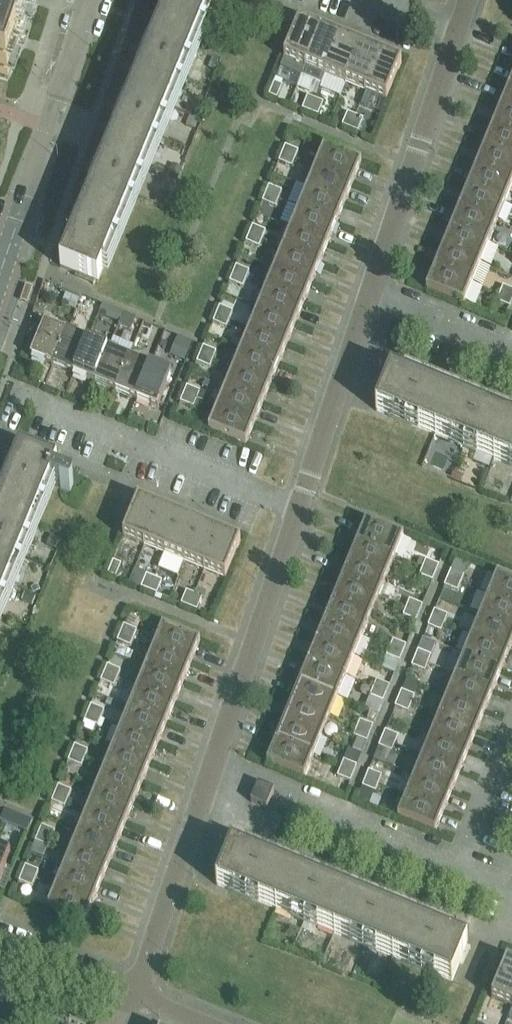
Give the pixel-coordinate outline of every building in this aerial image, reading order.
[(8,80),(34,4),(20,0),(0,0),(0,78),(8,80)] [(61,268),(99,284),(212,6),(222,11),(232,15),(235,7),(225,3),(217,0),(170,0),(61,268)] [(321,31),(300,23),(280,70),(301,79),(321,31)] [(341,40),(321,31),(301,79),(321,87),(325,77),(341,40)] [(341,40),(325,77),(345,85),(361,48),(341,40)] [(381,56),(361,48),(345,85),(365,93),(381,56)] [(365,93),(387,102),(402,65),(381,56),(365,93)] [(283,87),(274,84),(269,97),(277,100),(283,87)] [(509,89),(501,109),(511,113),(511,90),(509,89)] [(308,98),(302,111),(310,114),(316,101),(308,98)] [(310,114),(318,117),(324,104),(316,101),(310,114)] [(501,109),(492,129),(511,137),(511,113),(501,109)] [(348,114),(342,127),(351,130),(356,117),(348,114)] [(351,130),(358,134),(364,121),(356,117),(351,130)] [(492,129),(484,149),(511,160),(511,137),(492,129)] [(299,153),(285,148),(282,155),(295,161),(299,153)] [(316,169),(353,184),(362,163),(324,148),(316,169)] [(484,149),(476,169),(511,184),(511,160),(484,149)] [(282,155),(279,163),(292,169),(295,161),(282,155)] [(345,204),(353,184),(316,169),(307,189),(345,204)] [(476,169),(468,189),(505,204),(511,187),(511,184),(476,169)] [(282,193),(269,188),(266,196),(279,201),(282,193)] [(299,209),(337,224),(345,204),(307,189),(299,209)] [(505,204),(468,189),(459,209),(497,224),(505,204)] [(266,196),(263,203),(263,204),(276,209),(279,201),(266,196)] [(328,244),(337,224),(299,209),(291,229),(328,244)] [(497,224),(459,209),(451,229),(489,244),(497,224)] [(266,233),(253,228),(250,236),(263,241),(266,233)] [(283,249),(320,264),(328,244),(291,229),(283,249)] [(489,244),(451,229),(443,249),(481,264),(489,244)] [(250,236),(246,243),(246,244),(259,249),(263,241),(250,236)] [(312,284),(320,264),(283,249),(275,269),(312,284)] [(481,264),(443,249),(435,269),(472,284),(481,264)] [(250,273),(236,267),(233,275),(246,281),(250,273)] [(275,269),(267,289),(304,304),(312,284),(275,269)] [(435,269),(428,285),(426,290),(464,306),(472,284),(435,269)] [(233,275),(230,283),(243,289),(246,281),(233,275)] [(500,296),(511,300),(511,291),(503,288),(500,296)] [(296,325),(304,304),(267,289),(258,309),(296,325)] [(510,309),(511,304),(511,300),(500,296),(497,304),(510,309)] [(220,308),(217,316),(230,321),(233,313),(220,308)] [(250,330),(287,345),(296,325),(258,309),(250,330)] [(217,316),(214,324),(213,324),(227,329),(230,321),(217,316)] [(52,367),(66,333),(45,324),(31,358),(52,367)] [(279,365),(287,345),(250,330),(242,350),(279,365)] [(87,342),(66,333),(52,367),(73,375),(87,342)] [(172,353),(187,360),(196,342),(181,335),(172,353)] [(87,342),(73,375),(94,384),(108,350),(87,342)] [(217,353),(204,348),(200,356),(213,361),(217,353)] [(129,359),(108,350),(94,384),(116,393),(129,359)] [(234,370),(271,385),(279,365),(242,350),(234,370)] [(200,356),(197,364),(210,369),(213,361),(200,356)] [(129,359),(116,393),(137,401),(150,368),(129,359)] [(172,376),(150,368),(137,401),(158,410),(172,376)] [(263,405),(271,385),(234,370),(225,390),(263,405)] [(390,379),(378,374),(371,392),(383,396),(376,412),(511,467),(511,424),(391,375),(390,379)] [(200,393),(187,388),(184,396),(197,401),(200,393)] [(217,410),(255,425),(263,405),(225,390),(217,410)] [(184,396),(181,403),(181,404),(194,409),(197,401),(184,396)] [(246,446),(255,425),(217,410),(209,431),(246,446)] [(20,453),(0,502),(0,610),(51,485),(61,489),(61,490),(71,494),(74,485),(64,481),(64,482),(54,478),(58,468),(20,452),(20,453)] [(160,510),(139,501),(123,539),(144,547),(160,510)] [(180,518),(160,510),(144,547),(164,556),(180,518)] [(180,518),(164,556),(184,564),(200,526),(180,518)] [(366,522),(358,543),(395,558),(404,537),(366,522)] [(220,534),(200,526),(184,564),(204,572),(220,534)] [(241,543),(220,534),(204,572),(226,581),(241,543)] [(395,558),(358,543),(349,564),(386,579),(395,558)] [(426,561),(423,569),(436,575),(439,567),(426,561)] [(122,566),(113,563),(108,576),(116,579),(122,566)] [(349,564),(341,584),(378,599),(386,579),(349,564)] [(436,575),(423,569),(419,577),(433,583),(436,575)] [(451,572),(448,580),(461,585),(465,577),(451,572)] [(489,597),(511,606),(511,581),(497,575),(489,597)] [(147,576),(141,589),(149,593),(155,579),(147,576)] [(149,593),(157,596),(163,583),(155,579),(149,593)] [(461,585),(448,580),(445,588),(458,593),(461,585)] [(341,584),(333,604),(370,619),(378,599),(341,584)] [(187,592),(181,606),(189,609),(195,596),(187,592)] [(189,609),(197,612),(203,599),(195,596),(189,609)] [(481,617),(511,629),(511,606),(489,597),(481,617)] [(420,615),(423,607),(410,601),(406,609),(420,615)] [(333,604),(324,624),(362,639),(370,619),(333,604)] [(416,623),(420,615),(406,609),(403,617),(416,623)] [(448,617),(435,612),(432,620),(445,625),(448,617)] [(472,637),(510,652),(511,646),(511,629),(481,617),(472,637)] [(442,633),(445,625),(432,620),(428,628),(442,633)] [(324,624),(316,644),(354,660),(362,639),(324,624)] [(124,627),(121,635),(134,640),(137,632),(124,627)] [(154,648),(192,664),(200,642),(163,627),(154,648)] [(121,635),(118,643),(131,648),(134,640),(121,635)] [(472,637),(464,656),(502,672),(510,652),(472,637)] [(393,641),(390,649),(403,655),(406,647),(393,641)] [(316,644),(308,665),(345,680),(354,660),(316,644)] [(146,668),(184,684),(192,664),(154,648),(146,668)] [(403,655),(390,649),(387,657),(400,663),(403,655)] [(419,652),(415,660),(428,665),(432,657),(419,652)] [(464,656),(456,676),(493,692),(502,672),(464,656)] [(428,665),(415,660),(412,668),(425,673),(428,665)] [(308,665),(300,685),(337,700),(345,680),(308,665)] [(121,672),(108,667),(104,675),(118,680),(121,672)] [(138,688),(175,704),(184,684),(146,668),(138,688)] [(104,675),(101,682),(114,688),(118,680),(104,675)] [(456,676),(448,697),(485,712),(493,692),(456,676)] [(377,682),(373,690),(387,695),(390,687),(377,682)] [(300,685),(291,705),(329,720),(337,700),(300,685)] [(130,708),(167,724),(175,704),(138,688),(130,708)] [(387,695),(373,690),(370,698),(383,703),(387,695)] [(402,692),(399,700),(412,706),(415,698),(402,692)] [(448,697),(439,717),(477,732),(485,712),(448,697)] [(412,706),(399,700),(395,708),(409,714),(412,706)] [(291,705),(283,725),(321,740),(329,720),(291,705)] [(91,707),(88,715),(101,720),(105,712),(91,707)] [(122,728),(159,744),(167,724),(130,708),(122,728)] [(88,715),(85,722),(85,723),(98,728),(101,720),(88,715)] [(439,717),(431,737),(469,752),(477,732),(439,717)] [(360,722),(357,730),(370,735),(373,727),(360,722)] [(283,725),(275,745),(313,760),(321,740),(283,725)] [(113,748),(151,764),(159,744),(122,728),(113,748)] [(354,738),(367,743),(370,735),(357,730),(354,738)] [(386,732),(382,740),(396,746),(399,738),(386,732)] [(431,737),(423,757),(460,772),(469,752),(431,737)] [(392,754),(396,746),(382,740),(379,748),(392,754)] [(275,745),(269,759),(267,764),(305,780),(313,760),(275,745)] [(75,747),(72,755),(85,760),(88,752),(75,747)] [(143,784),(151,764),(113,748),(105,768),(143,784)] [(72,755),(69,762),(69,763),(82,768),(85,760),(72,755)] [(423,757),(415,777),(452,792),(460,772),(423,757)] [(344,762),(341,770),(354,775),(357,767),(344,762)] [(97,789),(134,804),(143,784),(105,768),(97,789)] [(354,775),(341,770),(337,778),(350,783),(354,775)] [(369,772),(366,780),(379,785),(382,778),(369,772)] [(415,777),(407,797),(444,812),(452,792),(415,777)] [(376,793),(379,785),(366,780),(363,788),(376,793)] [(251,803),(267,810),(274,792),(259,785),(251,803)] [(59,787),(55,795),(69,801),(72,793),(59,787)] [(126,824),(134,804),(97,789),(89,809),(126,824)] [(55,795),(52,803),(65,809),(69,801),(55,795)] [(444,812),(407,797),(398,818),(435,833),(444,812)] [(30,831),(35,820),(7,809),(2,821),(30,831)] [(80,829),(118,844),(126,824),(89,809),(80,829)] [(42,827),(39,835),(52,841),(55,833),(42,827)] [(110,864),(118,844),(80,829),(72,849),(110,864)] [(39,835),(36,843),(49,849),(52,841),(39,835)] [(452,982),(467,946),(232,849),(230,853),(219,848),(212,866),(223,870),(217,886),(452,982)] [(64,869),(102,884),(110,864),(72,849),(64,869)] [(0,850),(0,881),(11,855),(0,850)] [(39,873),(26,867),(23,875),(36,881),(39,873)] [(93,904),(102,884),(64,869),(56,889),(93,904)] [(33,889),(36,881),(23,875),(19,883),(33,889)] [(56,889),(47,910),(85,925),(93,904),(56,889)] [(507,962),(492,1000),(511,1008),(511,964),(507,962)]
